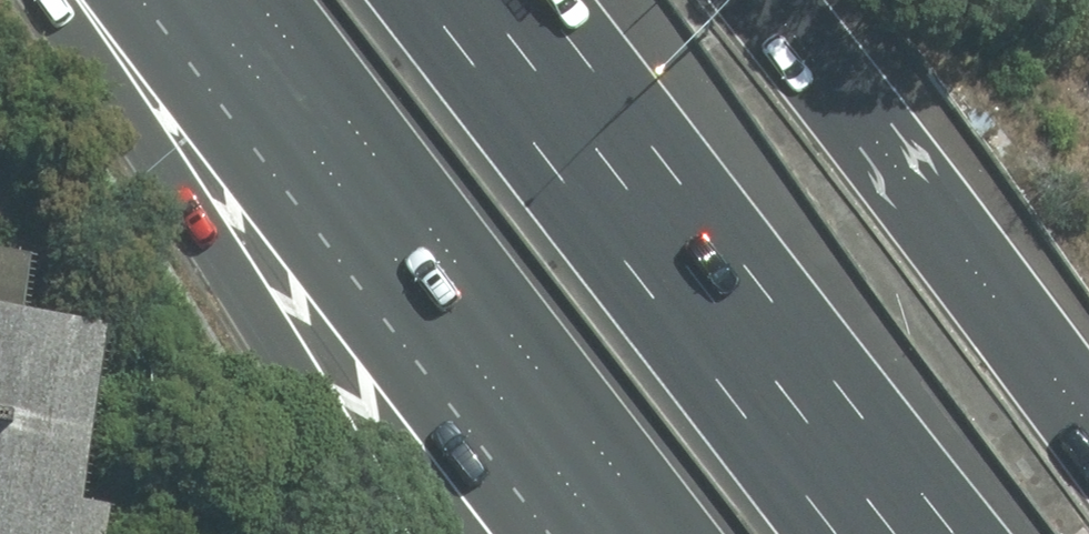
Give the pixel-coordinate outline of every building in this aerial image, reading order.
[(107,507),(74,502),(101,330),(17,317),(24,268),(0,265),(0,533),(103,533),(107,507)]
